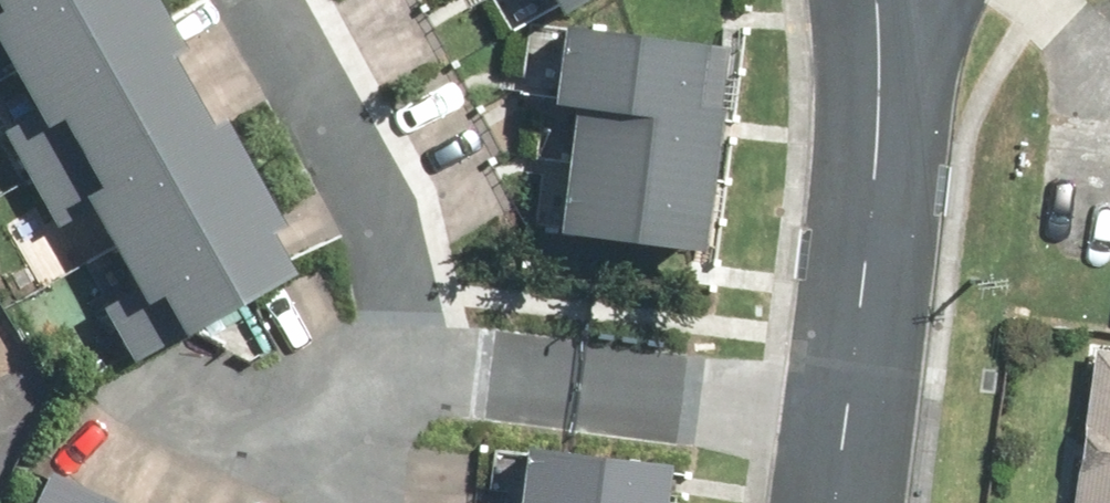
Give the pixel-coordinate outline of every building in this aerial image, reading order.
[(14,106),(0,115),(0,149),(49,231),(86,209),(155,325),(295,242),(152,0),(0,0),(0,82),(14,106)] [(689,17),(534,1),(526,78),(559,82),(545,213),(697,229),(712,90),(682,87),(689,17)] [(1096,345),(1072,502),(1109,502),(1109,347),(1096,345)] [(668,438),(521,423),(513,502),(661,502),(668,438)] [(24,462),(5,502),(117,502),(24,462)]
